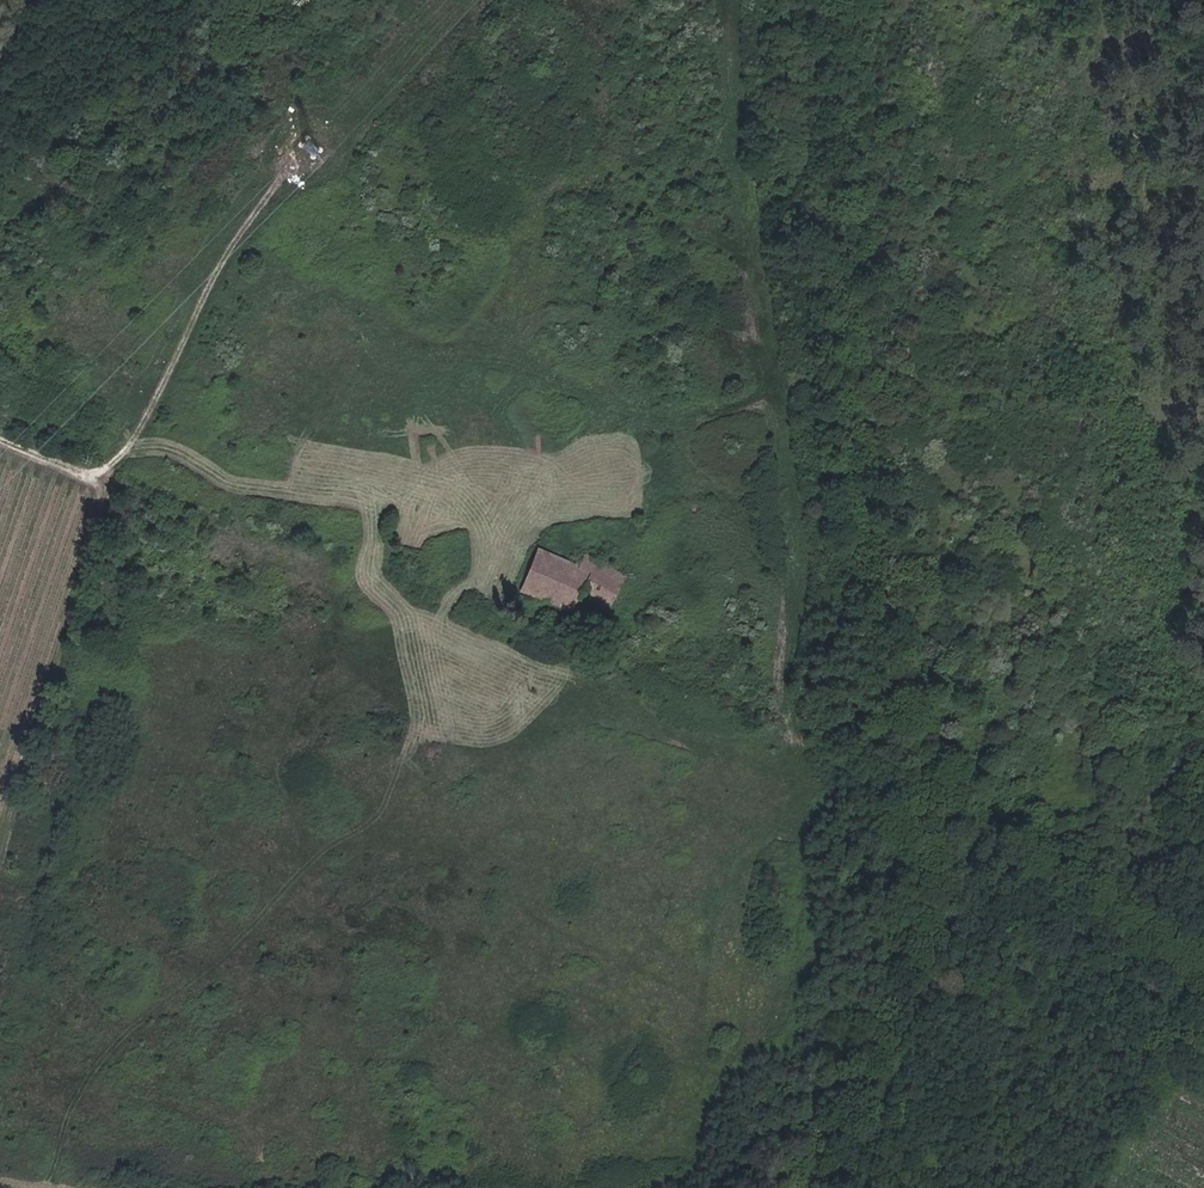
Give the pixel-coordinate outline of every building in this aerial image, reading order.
[(582,574),(612,584),(624,549),(586,538),(581,548),(542,537),(527,580),(574,597),(582,574)]
